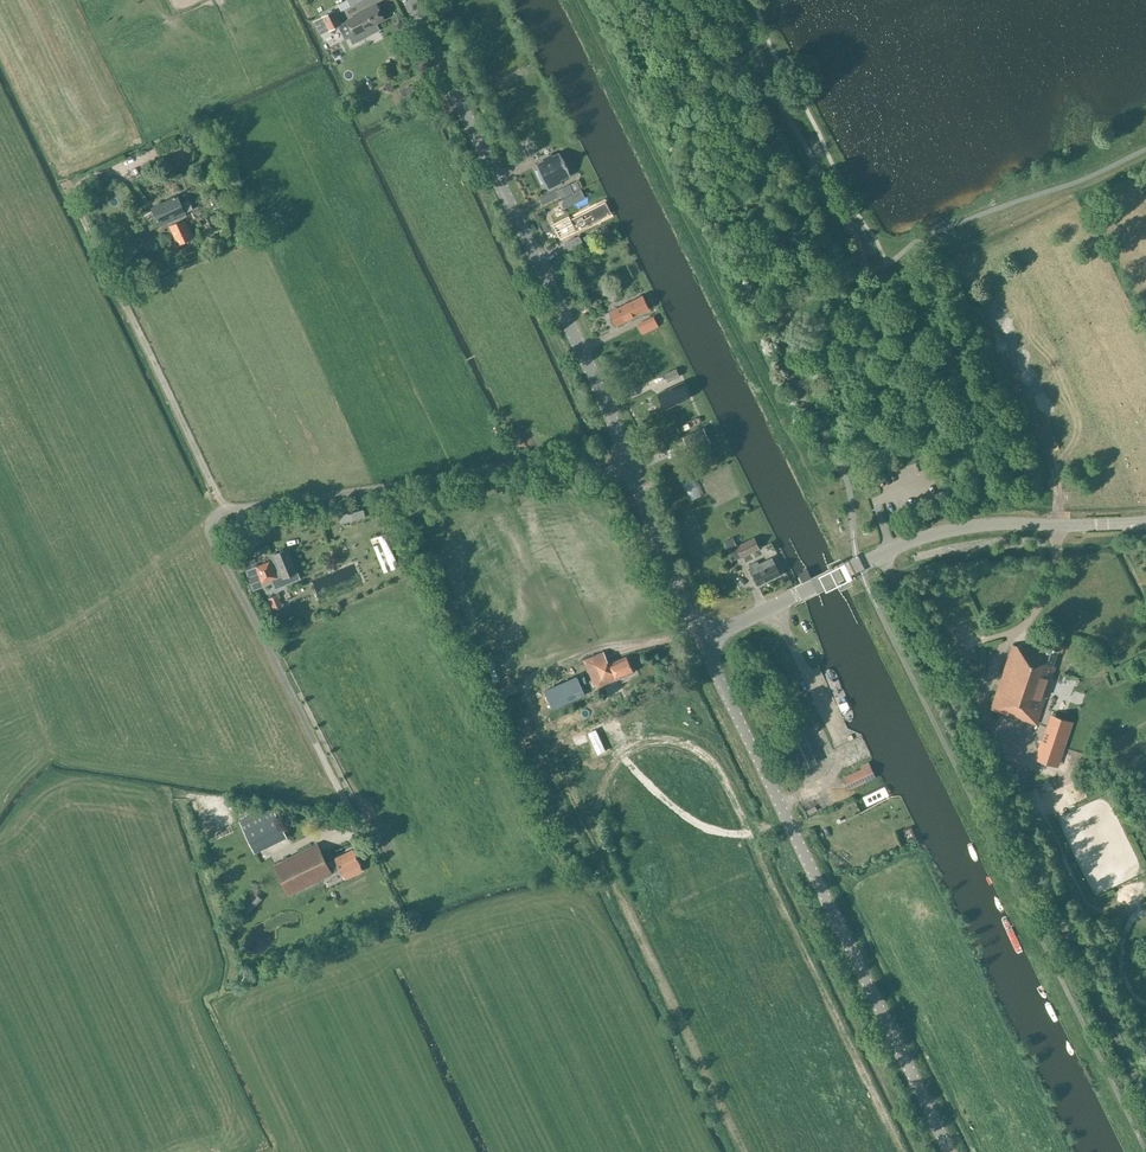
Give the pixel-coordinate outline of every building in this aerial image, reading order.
[(377,11),(374,7),(348,20),(355,34),(351,37),(354,43),(379,30),(376,23),(384,19),(379,10),(377,11)] [(329,30),(342,24),(335,10),(322,17),(314,21),(319,31),(327,26),(329,30)] [(404,98),(414,92),(412,88),(401,93),(404,98)] [(186,159),(176,138),(153,148),(164,170),(186,159)] [(561,158),(559,154),(553,157),(552,155),(544,159),(545,161),(537,165),(539,169),(537,170),(543,183),(546,182),(549,188),(557,184),(556,182),(570,175),(568,171),(569,170),(563,157),(561,158)] [(574,192),(570,184),(557,190),(566,208),(586,198),(581,189),(574,192)] [(188,220),(186,215),(194,211),(189,201),(181,205),(178,198),(152,210),(160,227),(167,223),(179,247),(195,239),(186,221),(188,220)] [(557,223),(553,225),(560,239),(567,235),(568,236),(611,214),(605,202),(570,220),(569,217),(557,223)] [(583,244),(579,235),(564,242),(569,251),(583,244)] [(617,326),(649,310),(642,296),(610,312),(617,326)] [(652,330),(658,326),(654,318),(647,321),(652,330)] [(668,383),(680,377),(677,369),(664,375),(668,383)] [(665,411),(690,399),(687,393),(681,396),(677,389),(672,392),(671,389),(658,396),(665,411)] [(703,431),(684,439),(690,453),(709,445),(703,431)] [(743,555),(761,547),(756,537),(738,546),(733,537),(725,541),(734,560),(743,555)] [(301,578),(288,550),(288,549),(271,556),(273,560),(247,571),(255,591),(272,583),(275,589),(301,578)] [(751,565),(760,584),(781,574),(776,564),(773,566),(770,559),(758,565),(757,562),(751,565)] [(812,577),(808,569),(800,573),(804,581),(812,577)] [(275,610),(283,607),(278,595),(270,599),(275,610)] [(1038,724),(1041,713),(1057,665),(1054,664),(1065,631),(1052,627),(1043,652),(1024,646),(1024,648),(1013,645),(991,709),(1038,724)] [(597,688),(634,671),(628,656),(610,664),(605,651),(584,661),(585,663),(578,666),(582,673),(580,674),(584,683),(593,679),(597,688)] [(544,690),(552,708),(585,693),(577,675),(544,690)] [(1049,723),(1037,761),(1057,767),(1070,730),(1049,723)] [(849,788),(875,776),(870,766),(845,778),(849,788)] [(288,836),(273,805),(257,812),(254,807),(237,816),(255,852),(288,836)] [(328,864),(318,843),(274,864),(289,896),(333,874),(333,872),(340,869),(346,879),(363,871),(360,865),(361,864),(353,848),(335,857),(335,860),(328,864)]
